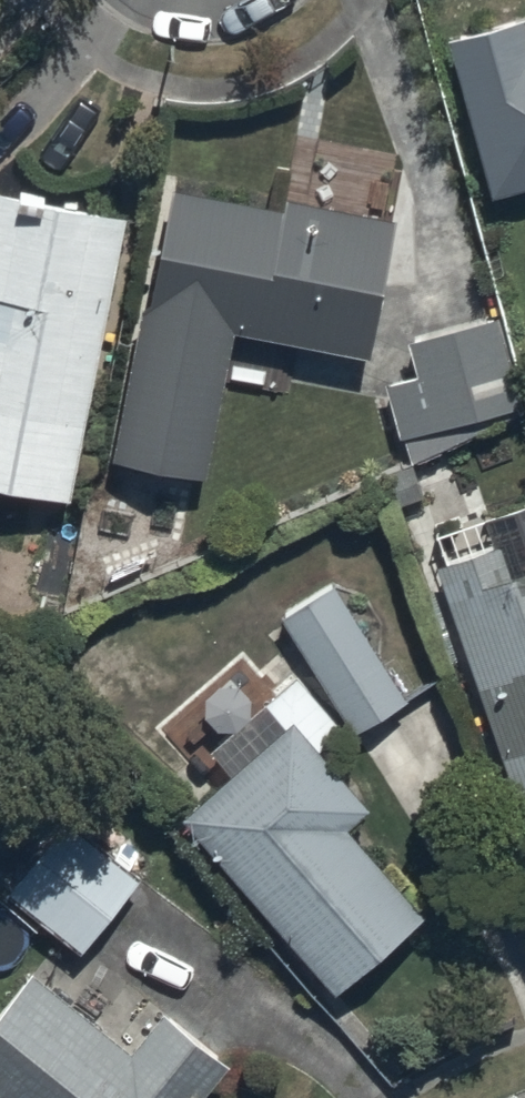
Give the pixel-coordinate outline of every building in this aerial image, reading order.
[(447,45),(492,206),(524,197),(524,24),(447,45)] [(213,487),(240,339),(375,364),(401,219),(287,198),(284,212),(177,193),(155,311),(146,310),(117,469),(213,487)] [(72,509),(127,221),(0,194),(0,494),(72,509)] [(404,447),(406,447),(411,467),(523,414),(497,321),(407,346),(418,383),(389,391),(404,447)] [(471,531),(479,556),(437,570),(524,827),(524,513),(471,531)] [(334,583),(279,616),(347,731),(402,699),(334,583)] [(305,744),(331,722),(298,683),(262,714),(282,736),(181,824),(336,1000),(425,923),(348,835),(369,817),(305,744)] [(67,826),(11,899),(88,959),(144,886),(67,826)] [(0,1026),(0,1097),(217,1097),(237,1073),(166,1016),(132,1058),(36,981),(0,1026)]
